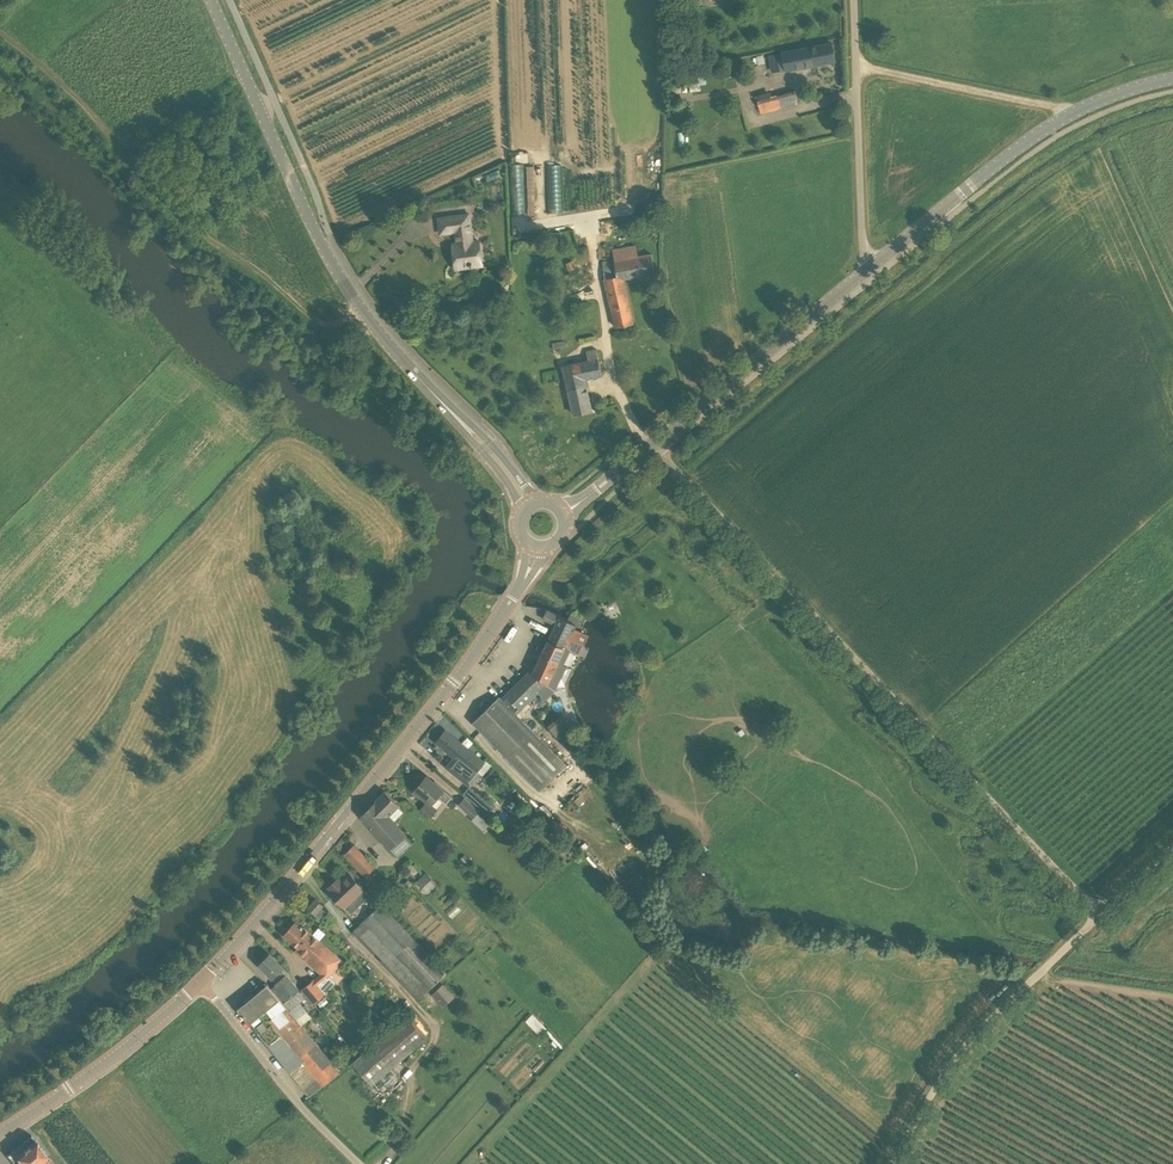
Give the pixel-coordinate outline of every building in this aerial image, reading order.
[(836,60),(832,43),(783,52),(786,70),(836,60)] [(764,55),(757,56),(759,65),(765,63),(764,55)] [(687,71),(691,92),(696,91),(692,71),(687,71)] [(668,75),(671,93),(681,92),(679,74),(668,75)] [(799,103),(796,94),(774,101),(771,91),(756,95),(761,113),(799,103)] [(669,111),(683,108),(682,101),(668,104),(669,111)] [(537,214),(535,165),(526,165),(528,214),(537,214)] [(478,242),(471,243),(467,214),(439,218),(441,233),(456,231),(457,244),(453,244),(456,266),(470,265),(470,267),(481,266),(478,242)] [(622,277),(655,273),(651,254),(639,256),(636,244),(613,248),(615,260),(602,262),(605,278),(616,327),(634,323),(622,277)] [(503,282),(501,286),(501,290),(504,291),(507,291),(510,287),(509,283),(507,282),(503,282)] [(553,348),(566,347),(564,340),(552,342),(553,348)] [(585,379),(603,375),(597,349),(586,351),(588,360),(564,366),(574,414),(592,410),(585,379)] [(579,655),(588,636),(573,630),(576,624),(547,610),(543,618),(556,625),(542,655),(561,664),(568,651),(579,655)] [(536,691),(537,692),(538,691),(547,683),(554,667),(559,669),(561,664),(542,655),(533,673),(532,672),(526,678),(524,677),(502,698),(500,696),(473,722),(507,758),(533,731),(515,713),(536,691)] [(549,724),(569,749),(583,738),(563,713),(549,724)] [(485,762),(446,730),(436,742),(456,758),(452,763),(450,762),(446,768),(469,787),(477,776),(475,774),(485,762)] [(540,791),(567,765),(533,731),(507,758),(540,791)] [(447,804),(452,797),(427,777),(415,792),(427,802),(420,810),(431,818),(438,809),(432,805),(438,797),(447,804)] [(473,789),(466,796),(487,815),(494,808),(473,789)] [(407,835),(390,815),(399,805),(396,801),(386,791),(361,815),(371,825),(396,856),(403,851),(397,843),(407,835)] [(466,798),(459,805),(473,818),(479,811),(466,798)] [(376,867),(354,845),(344,854),(366,876),(376,867)] [(460,860),(468,868),(473,863),(465,855),(460,860)] [(427,871),(416,880),(428,894),(439,884),(427,871)] [(537,878),(543,885),(550,878),(544,871),(537,878)] [(352,913),(370,895),(349,873),(338,884),(336,881),(330,887),(332,890),(331,891),(352,913)] [(323,905),(316,899),(308,908),(315,914),(323,905)] [(304,927),(302,928),(295,922),(285,935),(298,946),(295,950),(328,978),(330,977),(343,961),(319,940),(312,935),(304,927)] [(401,933),(389,945),(403,961),(400,964),(413,978),(429,963),(401,933)] [(275,989),(290,1010),(306,998),(299,991),(300,990),(287,975),(288,974),(282,968),(269,955),(260,964),(273,979),(274,978),(277,981),(276,983),(279,986),(275,989)] [(326,994),(314,980),(303,990),(315,1004),(326,994)] [(444,1007),(456,995),(444,983),(432,994),(444,1007)] [(341,1072),(302,1025),(284,1004),(268,984),(238,1008),(310,1096),(341,1072)] [(526,1020),(539,1033),(546,1026),(533,1013),(526,1020)] [(407,1016),(393,1028),(382,1038),(375,1044),(353,1063),(372,1084),(426,1038),(407,1016)] [(375,1044),(382,1038),(372,1027),(365,1032),(375,1044)] [(35,1139),(17,1154),(13,1150),(7,1155),(15,1163),(56,1163),(44,1150),(35,1139)]
